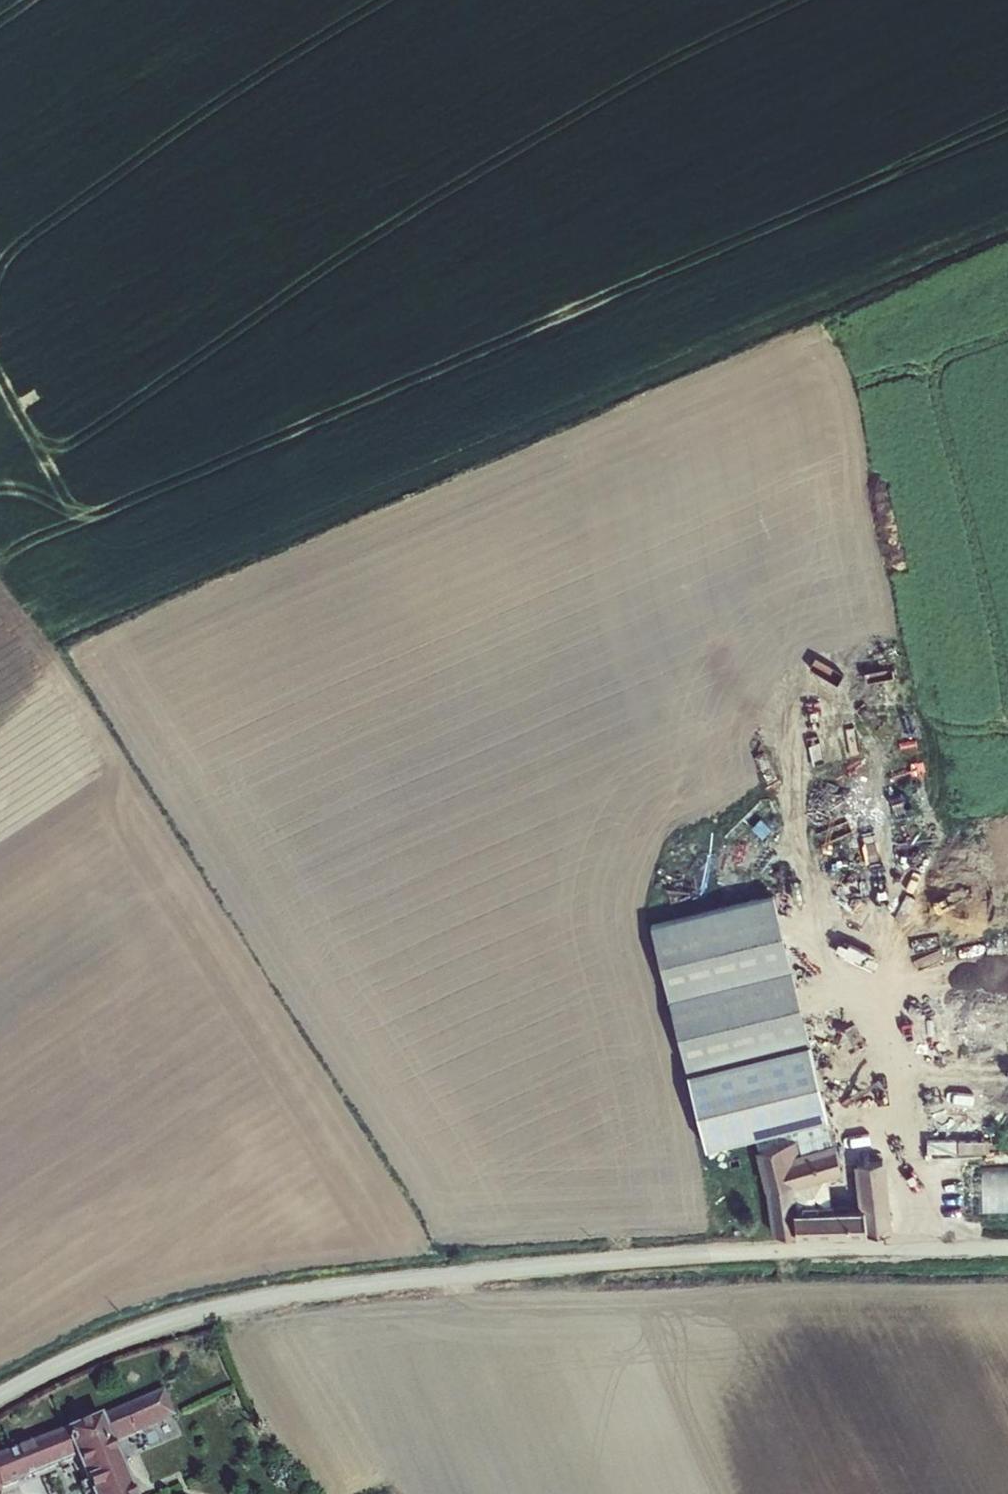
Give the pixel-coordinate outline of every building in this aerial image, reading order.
[(780,895),(647,919),(684,1071),(804,1039),(780,895)] [(733,1123),(738,1139),(755,1135),(758,1144),(796,1135),(793,1124),(828,1115),(804,1039),(684,1071),(705,1147),(718,1144),(714,1127),(733,1123)] [(793,1124),(796,1135),(801,1151),(835,1143),(828,1115),(793,1124)] [(714,1127),(718,1144),(738,1139),(733,1123),(714,1127)] [(796,1135),(758,1144),(772,1199),(774,1227),(854,1225),(892,1225),(878,1156),(853,1161),(863,1201),(790,1202),(787,1179),(841,1163),(835,1143),(801,1151),(796,1135)] [(946,1167),(947,1220),(1007,1218),(1007,1165),(946,1167)] [(29,1445),(40,1472),(75,1458),(91,1493),(134,1493),(113,1444),(172,1414),(159,1388),(81,1424),(29,1445)] [(1,1485),(2,1488),(40,1472),(29,1445),(0,1457),(0,1486),(1,1485)]
